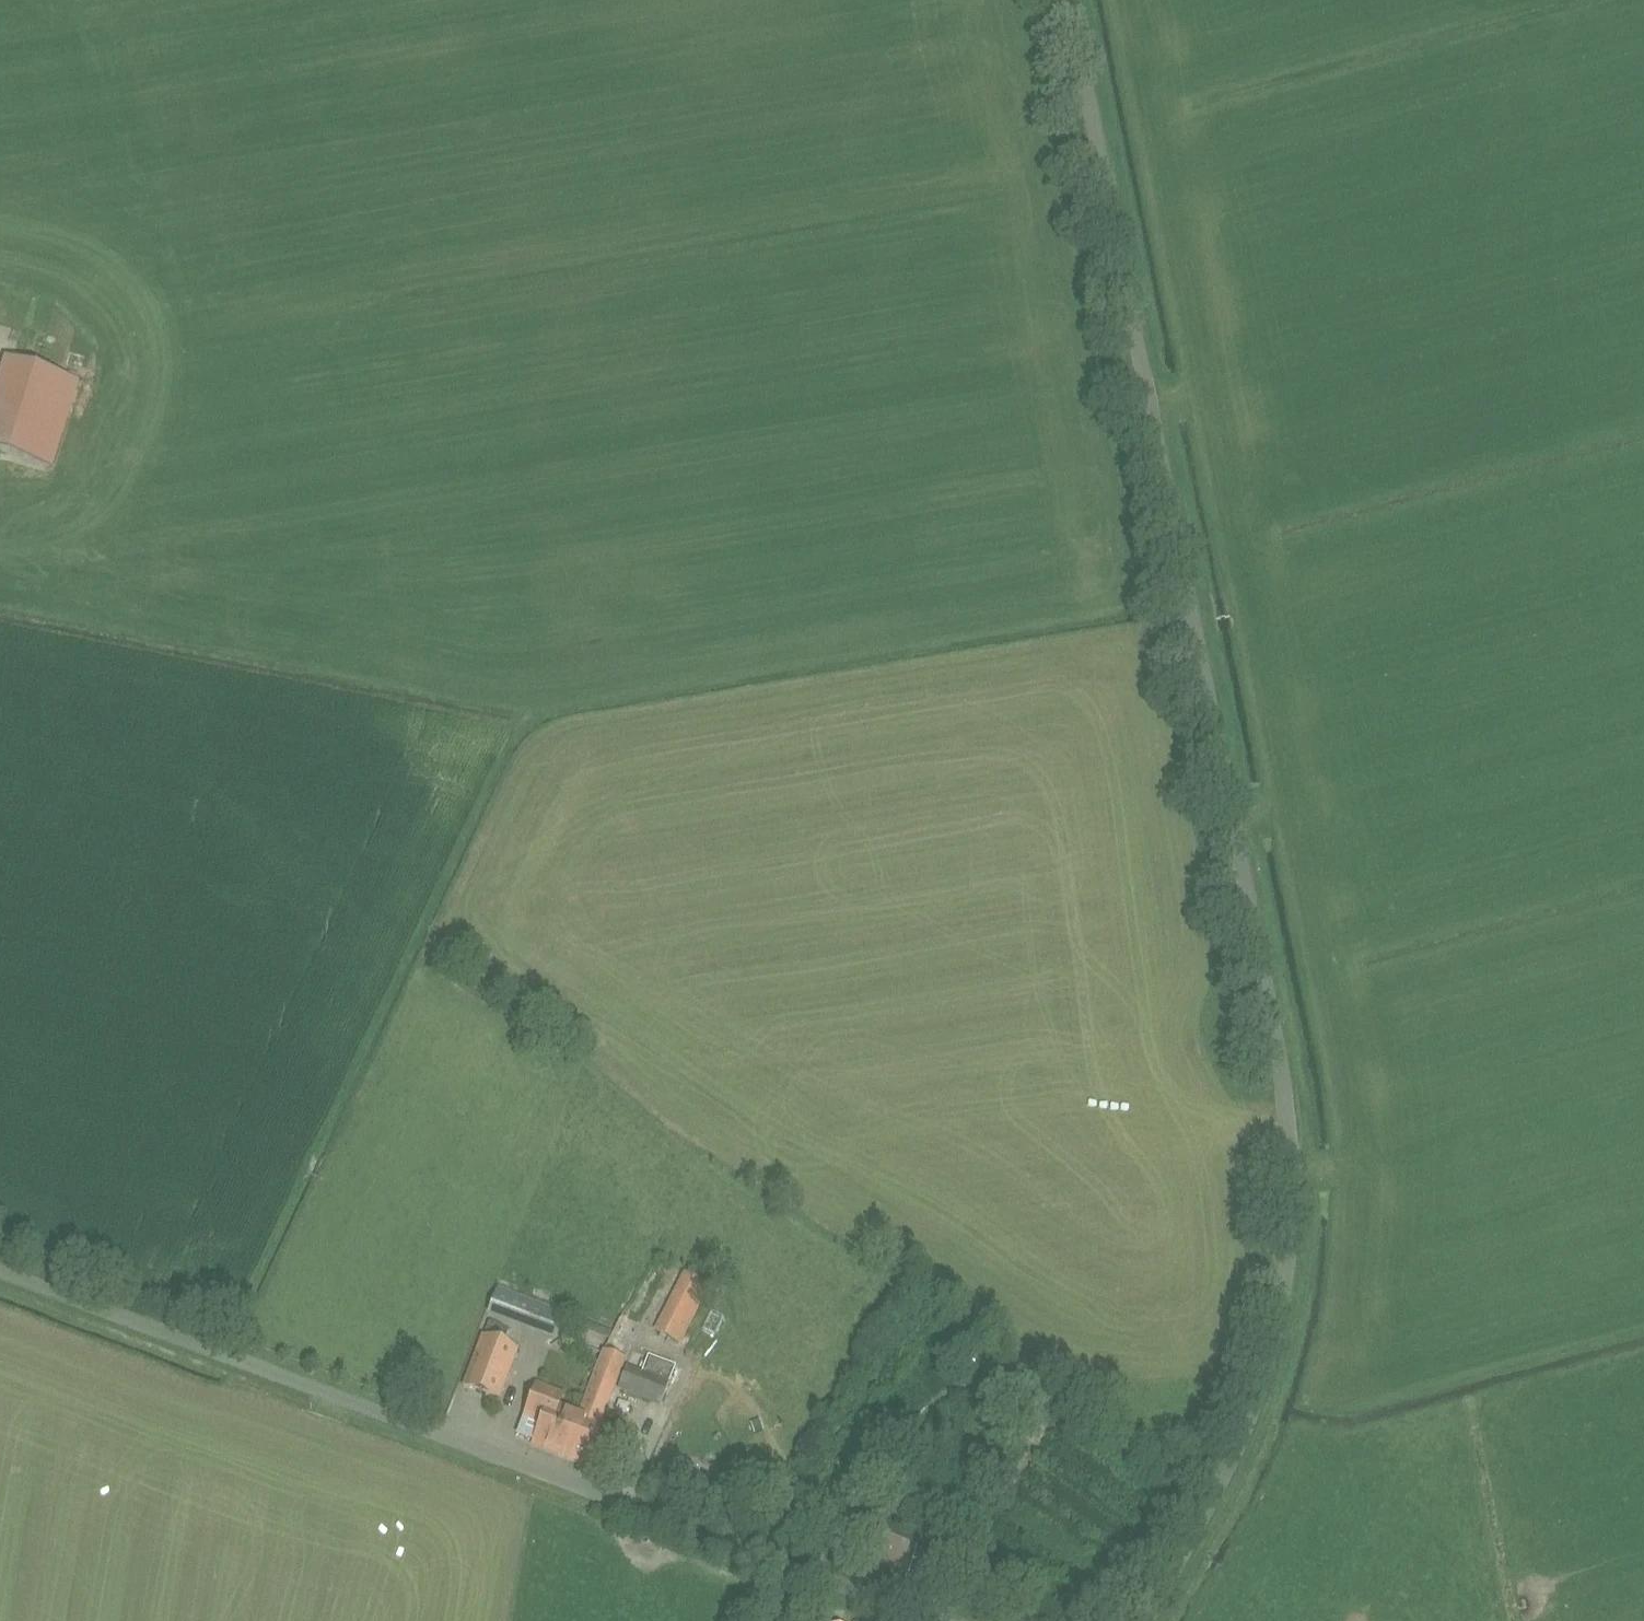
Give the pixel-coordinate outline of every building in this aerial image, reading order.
[(78,382),(8,360),(0,386),(0,452),(51,467),(78,382)] [(682,1344),(711,1286),(683,1272),(654,1328),(653,1330),(682,1344)] [(487,1315),(554,1341),(565,1314),(498,1288),(487,1315)] [(483,1336),(463,1386),(498,1400),(517,1349),(483,1336)] [(578,1415),(562,1458),(585,1467),(602,1423),(601,1423),(624,1362),(602,1353),(579,1415),(578,1415)] [(626,1368),(618,1391),(660,1407),(676,1365),(648,1355),(641,1373),(626,1368)] [(562,1458),(578,1415),(558,1407),(562,1397),(536,1387),(525,1417),(541,1424),(533,1444),(557,1453),(556,1456),(562,1458)] [(922,1531),(880,1515),(865,1556),(907,1572),(922,1531)]
